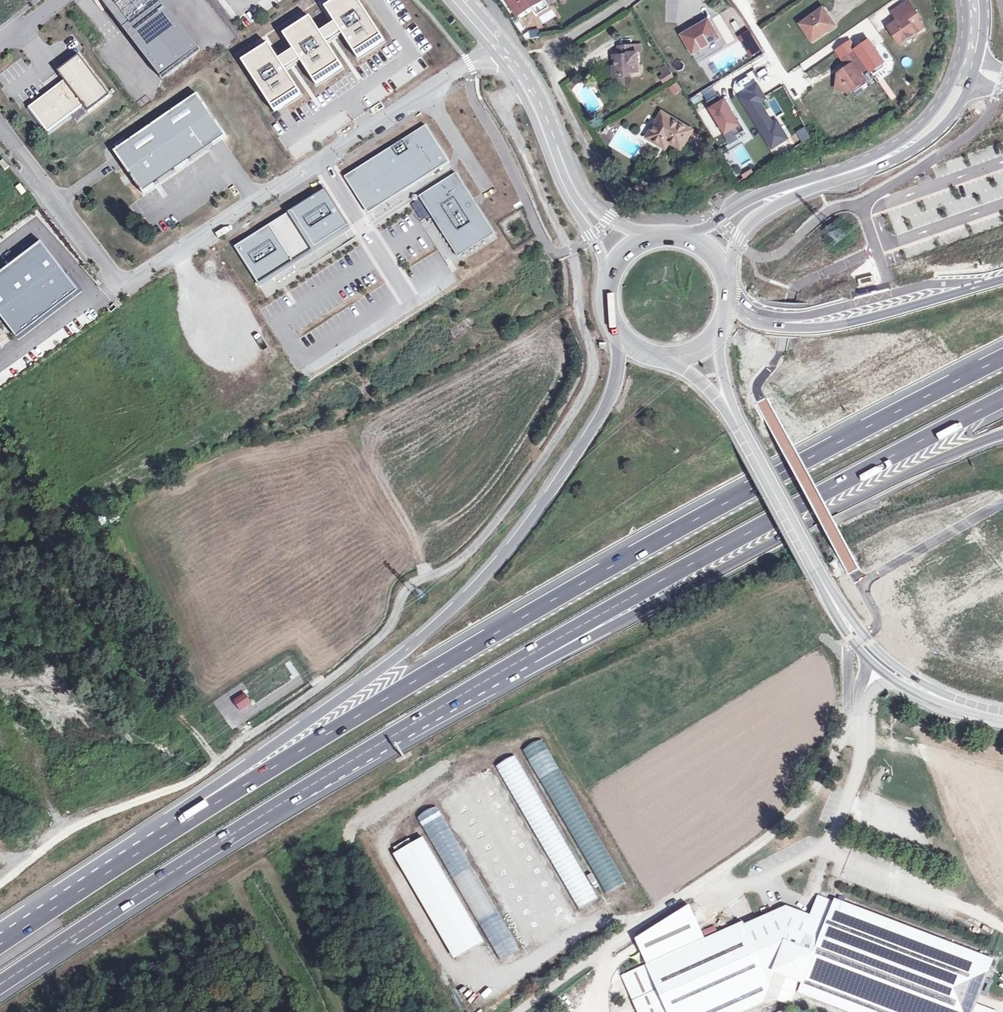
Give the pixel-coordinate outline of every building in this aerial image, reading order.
[(162,0),(101,0),(161,80),(200,50),(162,0)] [(238,58),(269,107),(296,89),(282,68),(300,57),(312,76),(336,61),(323,41),(340,30),(353,51),(378,35),(356,0),(333,0),(325,5),(334,20),(318,31),(308,16),(282,33),(291,47),(276,57),(265,41),(238,58)] [(518,14),(533,5),(536,9),(545,4),(543,0),(509,0),(518,14)] [(898,19),(888,27),(899,43),(923,26),(918,18),(920,17),(908,0),(896,8),(902,17),(898,19)] [(823,7),(814,14),(817,19),(826,12),(823,7)] [(892,11),(898,19),(902,17),(896,8),(892,11)] [(835,25),(826,12),(817,19),(814,14),(799,24),(811,42),(835,25)] [(697,29),(696,28),(683,35),(693,53),(696,60),(706,54),(707,56),(722,47),(723,46),(723,45),(719,39),(710,22),(697,29)] [(523,35),(527,40),(532,39),(536,34),(533,30),(523,35)] [(740,37),(751,56),(761,51),(750,31),(740,37)] [(223,47),(235,41),(232,34),(219,40),(223,47)] [(619,47),(620,56),(615,56),(616,66),(613,67),(614,78),(632,75),(631,72),(638,72),(638,63),(639,63),(639,53),(635,53),(634,46),(619,47)] [(835,88),(850,91),(864,80),(859,72),(867,67),(855,49),(842,59),(847,67),(838,73),(835,88)] [(109,96),(79,55),(63,67),(92,108),(109,96)] [(656,70),(664,83),(674,77),(667,64),(656,70)] [(57,72),(64,81),(28,108),(47,133),(83,106),(88,112),(92,108),(63,67),(57,72)] [(673,95),(682,90),(678,82),(668,86),(673,95)] [(758,102),(765,99),(758,88),(756,89),(754,86),(749,90),(751,93),(742,98),(772,147),(787,138),(777,122),(772,125),(758,102)] [(225,136),(196,95),(120,148),(149,189),(225,136)] [(726,97),(709,107),(724,133),(741,123),(726,97)] [(659,121),(649,137),(666,147),(669,141),(681,148),(685,142),(689,134),(691,132),(663,115),(659,121)] [(449,162),(426,125),(344,177),(358,198),(360,197),(368,211),(402,189),(404,191),(449,162)] [(120,148),(114,152),(143,193),(149,189),(120,148)] [(0,162),(0,165),(4,170),(8,167),(2,160),(0,162)] [(495,234),(456,173),(419,197),(431,216),(433,215),(459,254),(487,236),(488,238),(495,234)] [(325,189),(234,247),(258,284),(349,226),(325,189)] [(459,254),(433,215),(431,216),(458,258),(488,238),(487,236),(459,254)] [(0,274),(0,317),(16,338),(78,291),(41,243),(0,274)] [(229,266),(235,263),(228,250),(222,253),(229,266)] [(81,316),(74,319),(80,329),(86,326),(81,316)] [(111,511),(102,517),(105,521),(114,516),(111,511)] [(219,718),(209,722),(214,731),(223,726),(219,718)] [(605,894),(624,884),(540,739),(522,750),(605,894)] [(578,910),(597,899),(513,754),(495,765),(578,910)] [(495,784),(455,808),(533,939),(572,915),(495,784)] [(501,968),(521,956),(436,807),(416,818),(501,968)] [(453,962),(480,947),(421,842),(394,857),(453,962)] [(796,993),(843,1011),(971,1011),(990,960),(816,894),(807,914),(783,906),(740,925),(739,922),(641,966),(662,1011),(741,1011),(762,1003),(771,976),(799,986),(796,993)]
